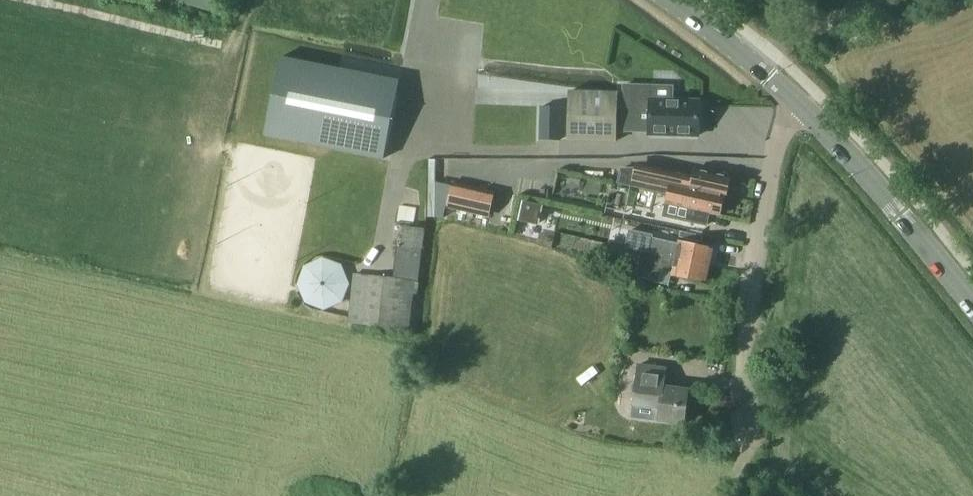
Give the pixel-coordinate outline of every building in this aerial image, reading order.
[(181,1),(212,12),(213,10),(219,12),(221,1),(219,0),(181,0),(181,1)] [(383,159),(399,80),(281,57),(266,135),(383,159)] [(650,132),(650,134),(699,136),(700,101),(652,100),(652,86),(624,85),(623,131),(650,132)] [(436,215),(436,182),(437,159),(428,158),(427,216),(436,216),(436,215)] [(622,167),(619,182),(645,188),(643,197),(667,203),(669,193),(671,184),(724,196),(726,197),(731,176),(696,169),(694,176),(636,163),(635,167),(622,167)] [(493,193),(455,182),(448,205),(487,216),(493,193)] [(707,221),(709,212),(720,215),(721,211),(723,212),(725,201),(723,200),(724,196),(671,184),(669,193),(667,203),(665,212),(707,221)] [(545,204),(525,200),(521,219),(542,223),(545,204)] [(630,229),(626,248),(642,251),(647,252),(711,265),(715,249),(679,241),(679,244),(653,238),(654,235),(630,229)] [(641,252),(609,245),(605,262),(622,266),(623,259),(639,262),(636,275),(659,282),(662,269),(672,272),(672,275),(707,283),(711,265),(647,252),(642,251),(641,252)] [(380,328),(410,333),(413,294),(418,294),(422,249),(397,246),(394,278),(355,275),(350,321),(380,328)] [(689,390),(664,387),(666,368),(638,365),(634,404),(660,408),(659,420),(684,423),(689,390)]
